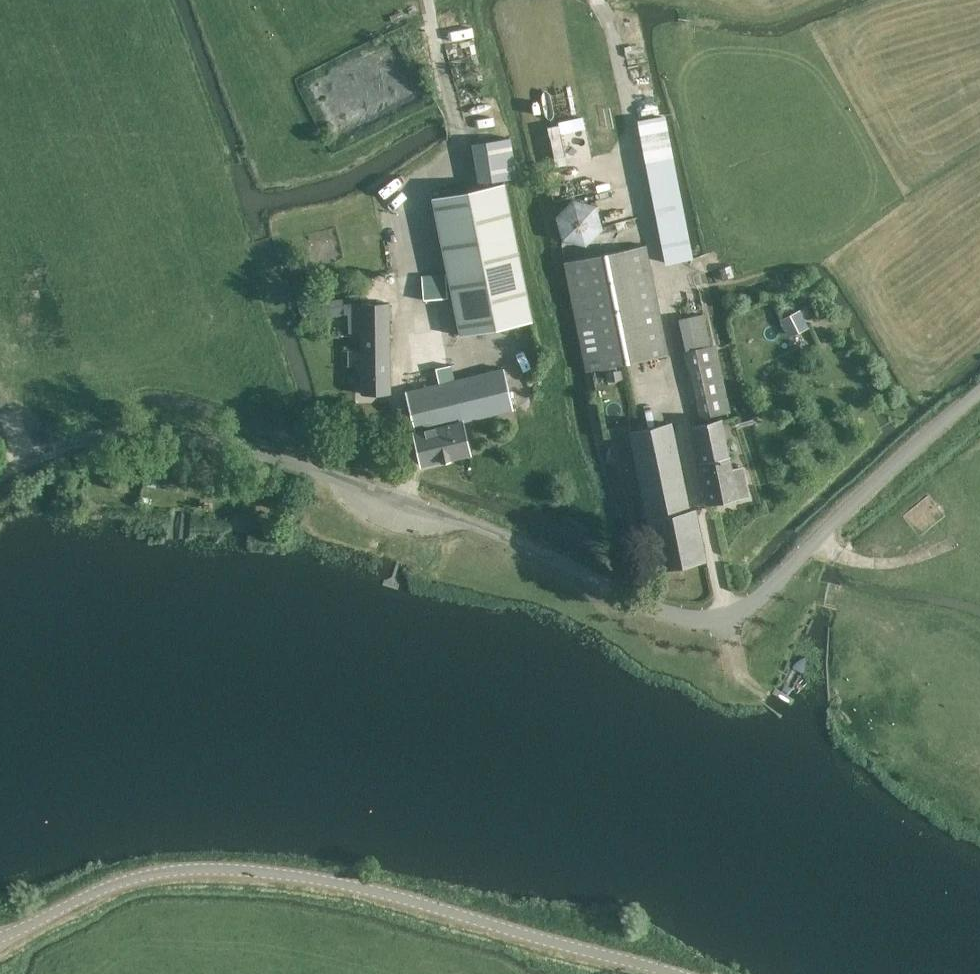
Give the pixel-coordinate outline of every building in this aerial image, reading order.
[(667,262),(695,257),(667,112),(639,117),(667,262)] [(511,138),(474,143),(480,183),(517,178),(511,138)] [(433,197),(460,335),(532,321),(505,183),(433,197)] [(590,220),(590,219),(590,215),(589,212),(585,206),(579,202),(572,200),(564,202),(558,206),(554,212),(553,215),(553,219),(554,225),(557,232),(563,236),(570,238),(577,238),(581,236),(585,233),(587,230),(589,227),(590,220)] [(588,370),(669,353),(647,244),(567,260),(588,370)] [(445,274),(422,276),(424,300),(447,299),(445,274)] [(335,303),(311,304),(311,316),(335,315),(335,303)] [(362,304),(362,394),(389,394),(389,304),(362,304)] [(801,311),(783,320),(790,334),(808,325),(801,311)] [(440,384),(403,392),(413,433),(449,424),(461,421),(513,409),(504,369),(454,381),(450,365),(436,368),(440,384)] [(723,394),(698,399),(702,418),(727,413),(723,394)] [(693,426),(700,463),(729,457),(721,420),(693,426)] [(449,424),(413,433),(420,465),(469,453),(461,421),(449,424)] [(646,521),(689,512),(670,423),(628,432),(646,521)] [(729,457),(700,463),(708,502),(747,495),(741,467),(731,469),(729,457)] [(696,511),(689,512),(646,521),(656,568),(705,557),(696,511)]
